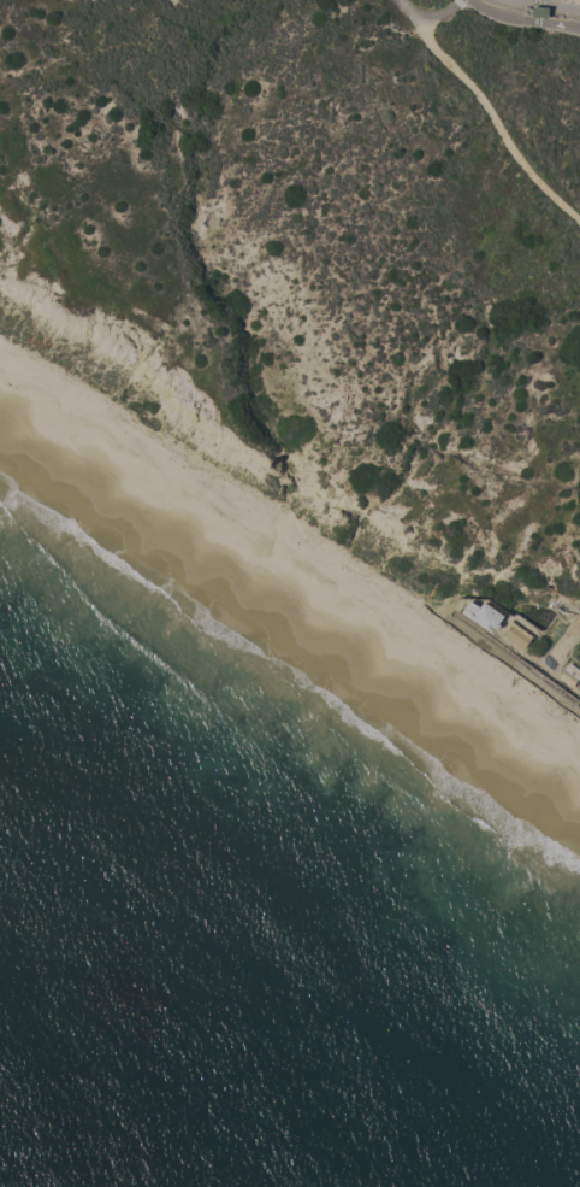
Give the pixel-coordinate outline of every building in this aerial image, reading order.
[(533,7),(549,10),(548,18),(532,16),(533,7)] [(462,609),(468,600),(478,607),(481,601),(502,616),(497,623),(498,624),(495,630),(491,627),(487,630),(469,618),(472,616),(462,609)] [(521,650),(502,635),(508,625),(507,624),(509,621),(531,636),(521,650)] [(567,662),(579,671),(579,682),(576,680),(572,687),(557,677),(567,662)]
